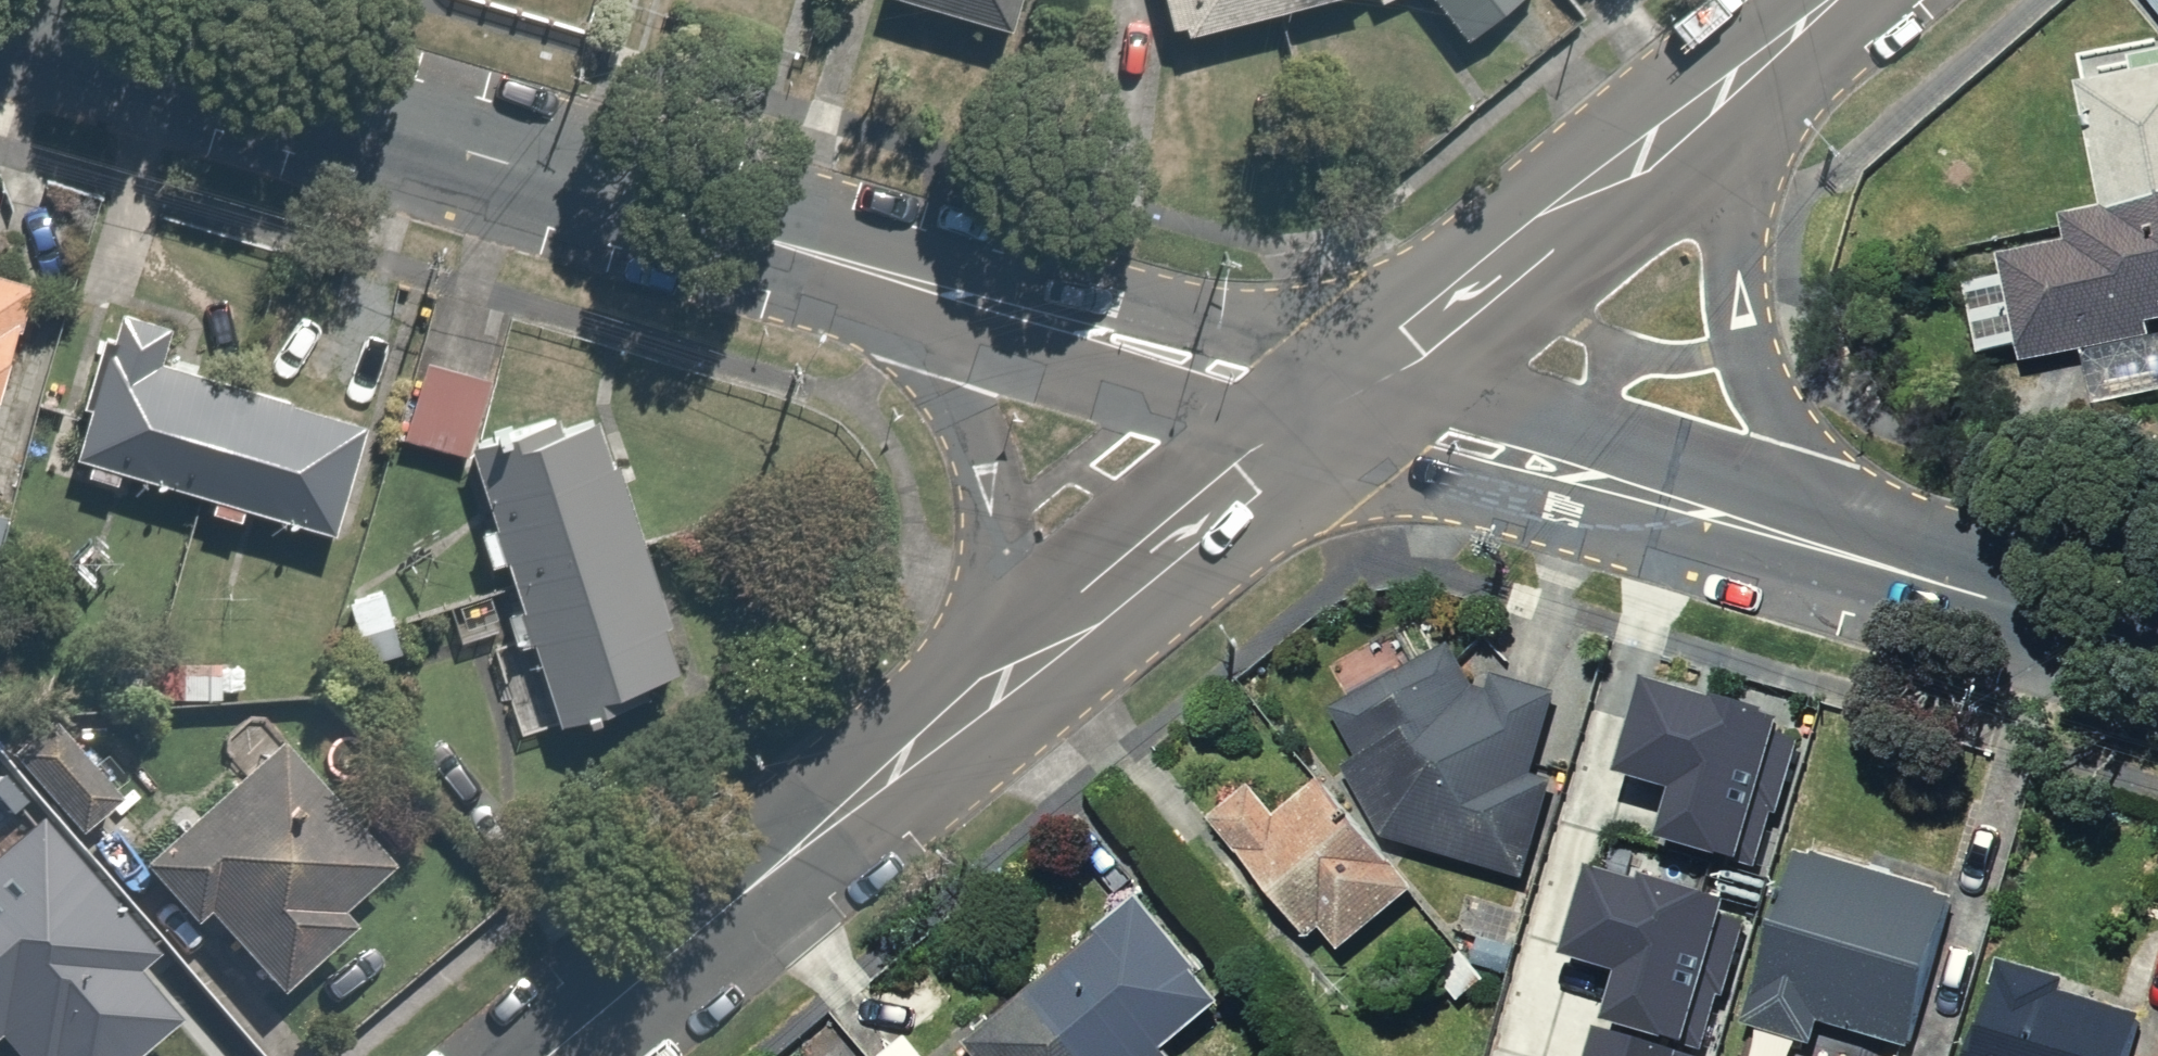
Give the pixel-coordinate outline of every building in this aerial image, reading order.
[(1018,35),(1027,0),(905,0),(1018,35)] [(1175,44),(1386,0),(1166,0),(1175,44)] [(1469,42),(1525,0),(1438,0),(1469,42)] [(1955,361),(2000,353),(2003,374),(2052,366),(2060,414),(2157,397),(2157,62),(2057,79),(2080,208),(2047,214),(2051,236),(1992,246),(1999,286),(1944,296),(1955,361)] [(0,300),(0,487),(1,487),(41,310),(0,300)] [(207,335),(131,314),(88,473),(366,550),(395,444),(192,389),(207,335)] [(494,389),(428,371),(409,441),(475,459),(494,389)] [(619,419),(487,462),(573,720),(704,676),(619,419)] [(0,522),(0,618),(25,529),(0,522)] [(1338,764),(1378,837),(1519,878),(1548,778),(1529,773),(1553,690),(1489,672),(1484,688),(1469,684),(1445,640),(1325,706),(1352,756),(1338,764)] [(1667,790),(1653,837),(1746,864),(1762,807),(1767,809),(1789,734),(1772,729),(1775,718),(1760,714),(1761,710),(1711,695),(1710,699),(1638,678),(1610,774),(1667,790)] [(58,716),(17,749),(82,831),(123,799),(58,716)] [(296,747),(141,862),(205,948),(224,934),(281,1011),(371,943),(353,918),(398,884),(296,747)] [(1245,784),(1204,816),(1305,938),(1318,928),(1334,948),(1407,888),(1316,777),(1270,814),(1245,784)] [(10,1055),(142,1055),(177,1026),(134,977),(157,960),(40,821),(0,856),(0,1045),(10,1055)] [(1808,856),(1790,850),(1738,1023),(1807,1043),(1814,1018),(1905,1045),(1950,897),(1934,892),(1936,887),(1810,850),(1808,856)] [(1619,972),(1604,1021),(1695,1048),(1712,991),(1717,993),(1740,916),(1723,911),(1726,901),(1642,876),(1640,883),(1588,867),(1561,955),(1619,972)] [(1213,1022),(1120,899),(945,1031),(963,1055),(1168,1055),(1213,1022)] [(1992,955),(1962,1055),(2124,1055),(2136,1014),(2056,990),(2061,976),(1992,955)] [(1696,1055),(1597,1027),(1588,1055),(1696,1055)]
